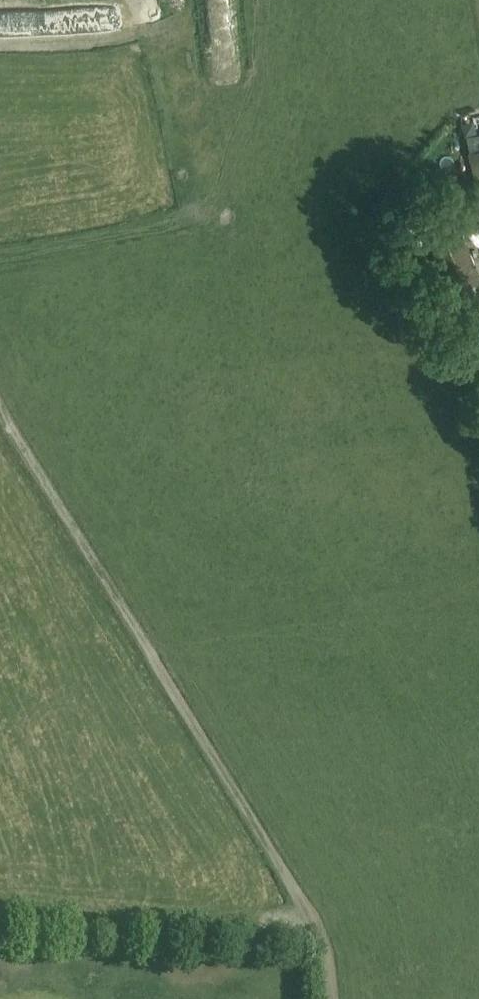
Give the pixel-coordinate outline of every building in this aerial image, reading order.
[(114,20),(113,0),(76,0),(44,1),(45,23),(114,20)] [(478,196),(478,133),(466,136),(470,151),(468,151),(478,196)] [(464,232),(432,245),(457,304),(478,295),(478,269),(464,232)]
